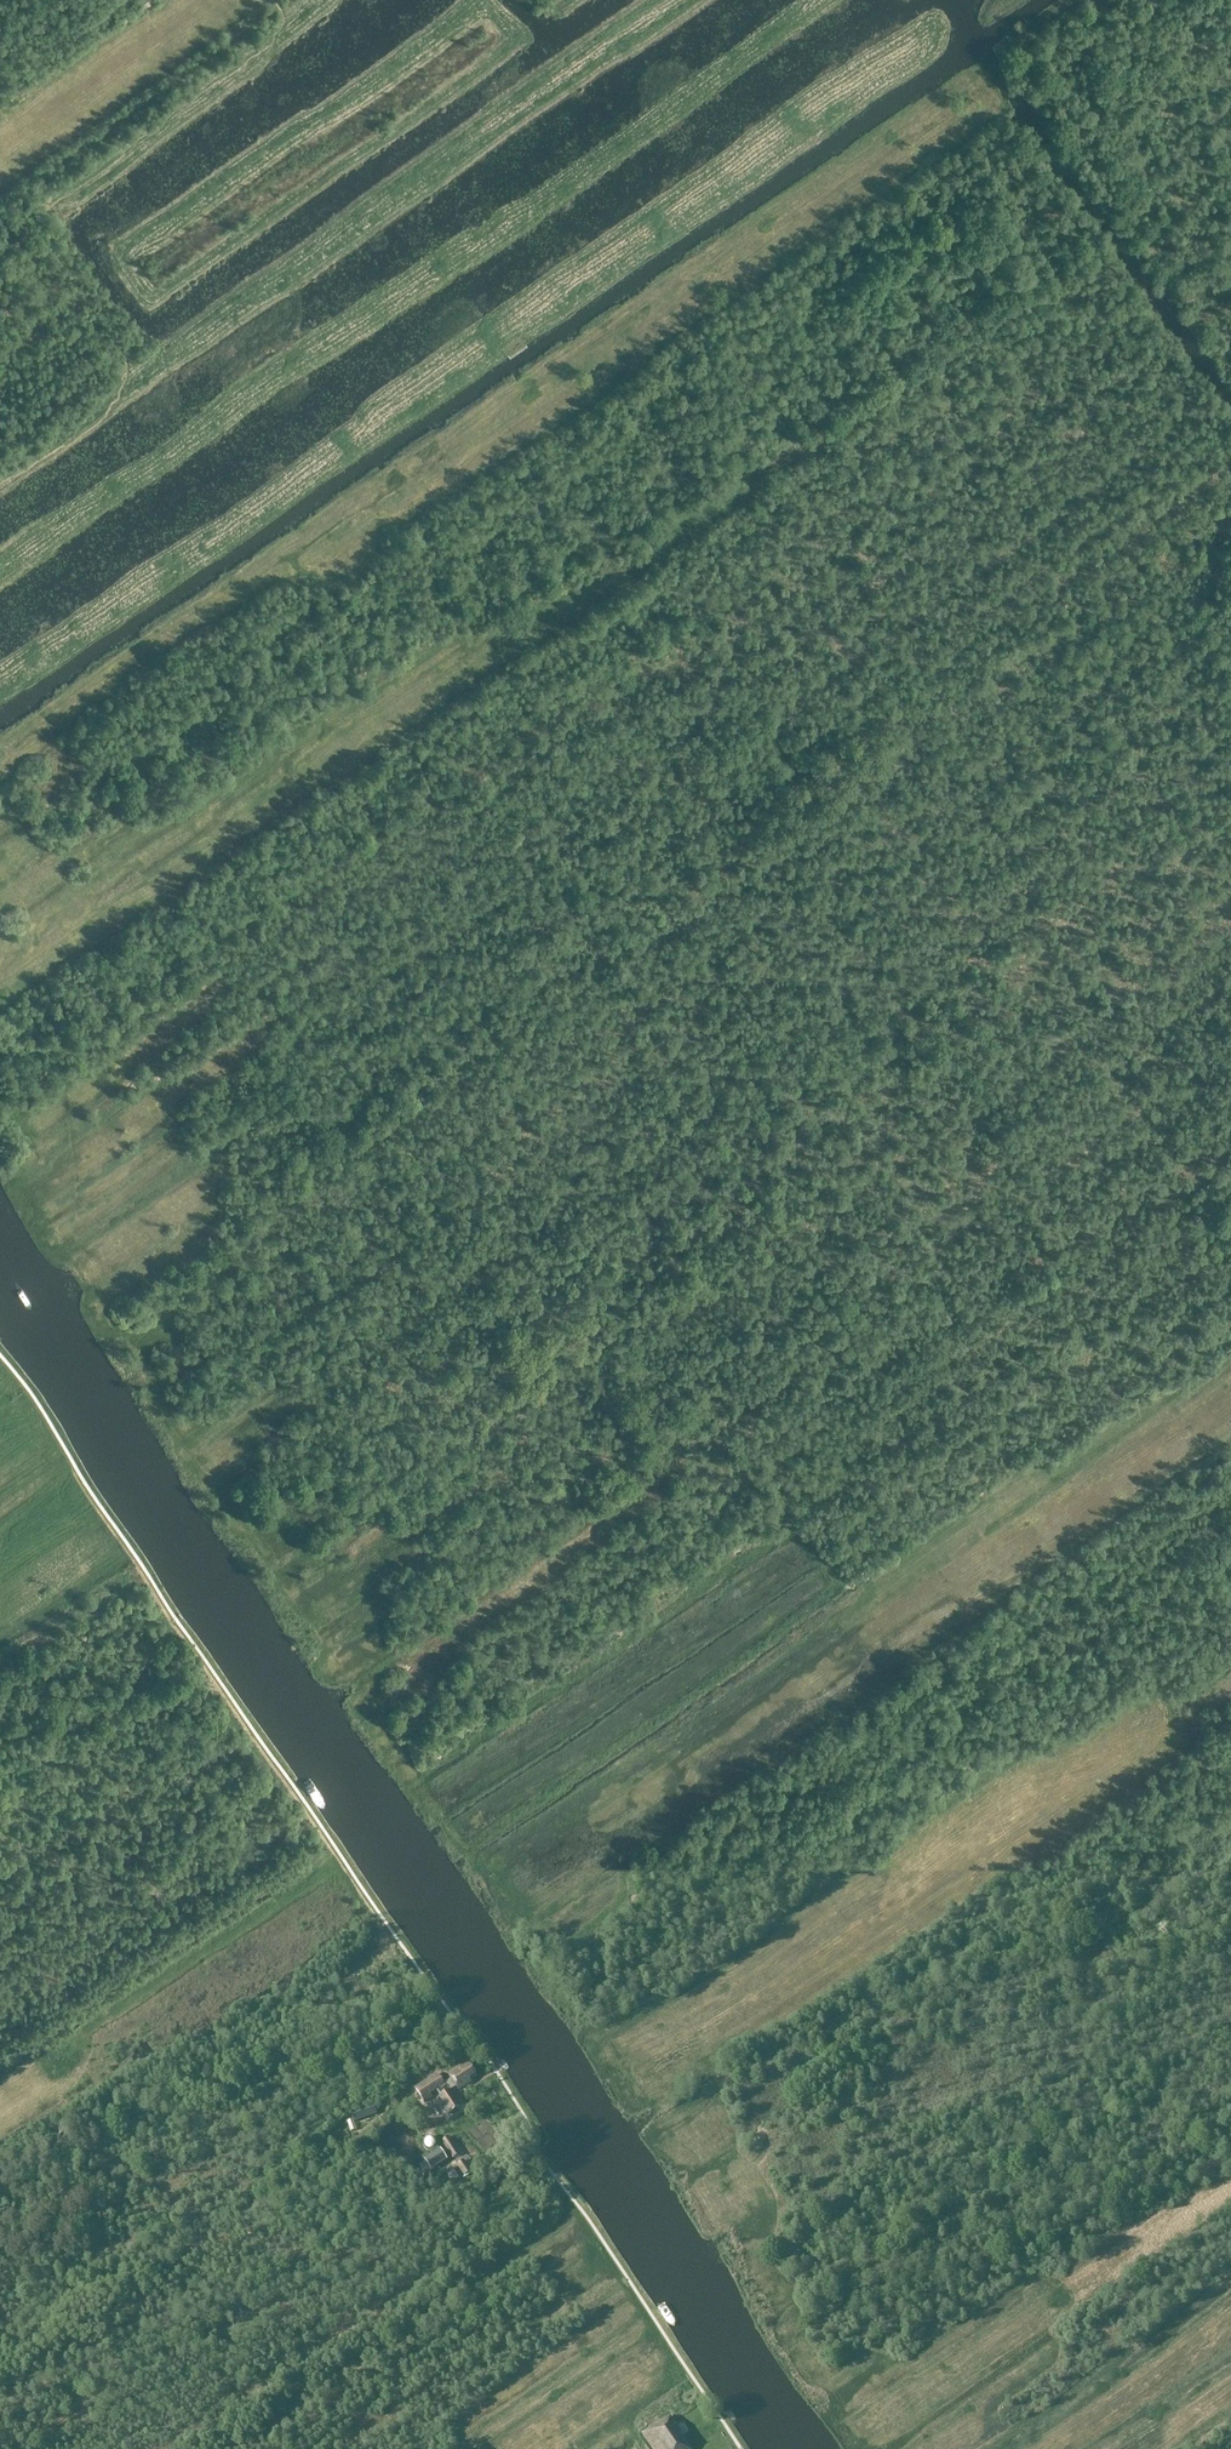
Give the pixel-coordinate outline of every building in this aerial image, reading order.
[(416,2088),(424,2102),(432,2098),(430,2095),(437,2091),(441,2097),(437,2099),(447,2116),(461,2108),(456,2100),(453,2102),(449,2094),(457,2089),(459,2092),(472,2085),(470,2082),(477,2078),(471,2067),(451,2078),(452,2081),(444,2086),(438,2075),(416,2088)] [(375,2109),(352,2117),(355,2124),(378,2115),(375,2109)] [(453,2160),(461,2155),(449,2138),(442,2143),(453,2160)] [(432,2171),(447,2161),(441,2152),(426,2161),(432,2171)] [(472,2173),(465,2161),(457,2166),(464,2177),(472,2173)] [(452,2169),(449,2171),(456,2182),(460,2180),(452,2169)] [(644,2435),(653,2448),(690,2448),(671,2418),(644,2435)]
